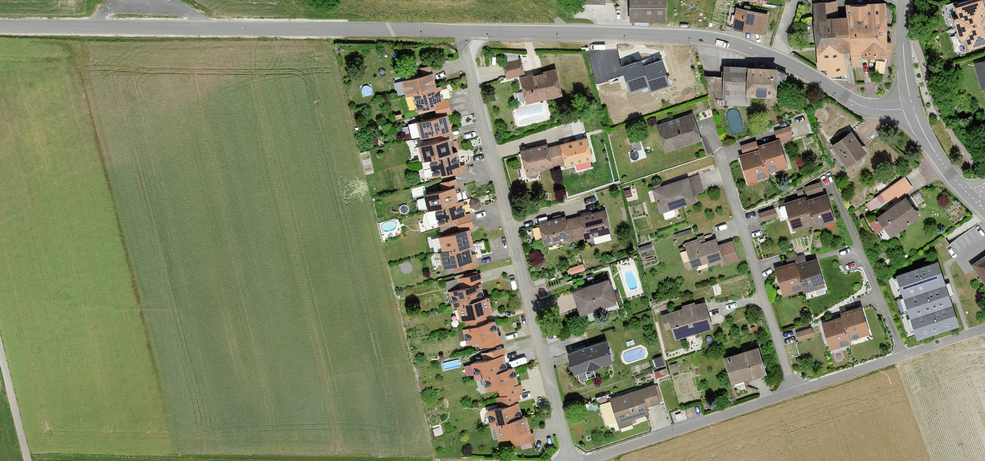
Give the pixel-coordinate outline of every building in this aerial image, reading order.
[(674,21),(673,0),(631,0),(632,22),(674,21)] [(769,33),(775,4),(755,0),(743,0),(737,27),(769,33)] [(847,37),(893,31),(890,0),(855,3),(856,14),(842,15),(847,37)] [(946,3),(961,53),(972,50),(971,48),(984,44),(984,0),(966,0),(957,2),(957,0),(946,3)] [(847,37),(842,15),(840,1),(816,3),(822,69),(835,68),(836,76),(854,73),(850,54),(847,37)] [(895,56),(893,31),(847,37),(850,54),(860,51),(861,59),(895,56)] [(524,57),(503,62),(507,77),(527,72),(524,57)] [(654,85),(658,84),(651,62),(649,57),(630,63),(628,57),(606,64),(610,79),(630,72),(636,91),(654,85)] [(651,62),(658,84),(654,85),(656,93),(679,85),(669,57),(651,62)] [(984,89),(984,59),(973,62),(982,90),(984,89)] [(530,104),(569,94),(561,66),(522,77),(530,104)] [(722,104),(749,106),(750,97),(776,99),(778,70),(724,67),(722,104)] [(416,95),(441,86),(438,72),(406,80),(410,97),(416,95)] [(446,85),(441,86),(416,95),(422,112),(452,104),(446,85)] [(670,153),(709,141),(699,110),(660,122),(670,153)] [(459,132),(454,114),(423,122),(428,141),(459,132)] [(796,136),(794,125),(776,130),(778,141),(796,136)] [(856,131),(836,144),(852,168),(872,155),(856,131)] [(434,161),(461,152),(457,137),(420,148),(425,164),(434,161)] [(565,145),(559,147),(563,162),(569,161),(571,167),(599,160),(593,137),(565,144),(565,145)] [(762,149),(759,139),(741,145),(744,155),(762,149)] [(765,146),(766,151),(774,173),(793,169),(786,140),(765,146)] [(563,162),(559,147),(552,148),(550,143),(522,150),(529,176),(558,168),(557,164),(563,162)] [(465,150),(461,152),(434,161),(440,178),(470,171),(465,150)] [(774,173),(766,151),(744,156),(751,186),(776,180),(774,173)] [(663,214),(701,203),(693,176),(655,188),(663,214)] [(808,193),(824,188),(821,179),(805,184),(808,193)] [(434,211),(439,210),(465,201),(460,186),(429,196),(434,211)] [(884,207),(898,199),(892,189),(878,197),(884,207)] [(811,198),(819,225),(821,230),(841,223),(831,192),(811,198)] [(797,231),(819,225),(811,198),(810,194),(788,200),(797,231)] [(899,241),(927,217),(910,197),(881,221),(899,241)] [(465,201),(439,210),(444,226),(474,218),(469,200),(465,201)] [(760,213),(762,222),(782,217),(779,207),(760,213)] [(578,223),(581,236),(587,234),(588,240),(617,234),(612,211),(583,218),(584,222),(578,223)] [(576,237),(581,236),(578,223),(573,224),(571,217),(541,224),(546,246),(576,239),(576,237)] [(447,252),(475,246),(479,245),(475,229),(444,237),(447,252)] [(441,235),(434,235),(435,248),(443,248),(441,235)] [(690,244),(696,268),(711,264),(712,267),(724,264),(725,268),(743,263),(737,241),(723,245),(722,239),(710,243),(709,239),(690,244)] [(479,261),(475,246),(447,252),(444,253),(448,269),(479,261)] [(972,265),(984,285),(984,257),(972,265)] [(784,293),(807,286),(803,265),(800,261),(776,268),(784,293)] [(803,265),(807,286),(810,295),(830,288),(820,261),(803,265)] [(938,263),(896,277),(917,341),(959,327),(938,263)] [(462,306),(489,298),(485,282),(484,283),(481,273),(460,279),(463,288),(452,291),(456,307),(462,306)] [(589,316),(624,303),(615,279),(580,291),(589,316)] [(469,322),(483,317),(499,313),(494,296),(489,298),(462,306),(466,322),(469,322)] [(669,331),(677,329),(681,341),(720,330),(711,301),(664,316),(669,331)] [(847,318),(856,340),(875,334),(867,306),(845,313),(847,318)] [(485,325),(483,317),(469,322),(470,330),(466,331),(470,347),(484,343),(486,350),(505,344),(503,336),(502,336),(498,322),(485,325)] [(857,344),(856,340),(847,318),(825,324),(834,351),(857,344)] [(800,342),(819,337),(816,326),(797,331),(800,342)] [(580,377),(608,368),(601,344),(572,353),(580,377)] [(739,385),(775,374),(767,347),(731,358),(739,385)] [(485,378),(511,369),(507,355),(474,364),(478,380),(485,378)] [(518,367),(511,369),(485,378),(488,392),(500,389),(504,401),(525,394),(522,383),(522,382),(518,367)] [(652,409),(665,404),(659,384),(613,400),(622,426),(654,415),(652,409)] [(499,425),(526,417),(522,402),(488,411),(491,427),(499,425)] [(532,415),(526,417),(499,425),(503,441),(512,438),(515,446),(536,439),(534,432),(536,431),(532,415)]
